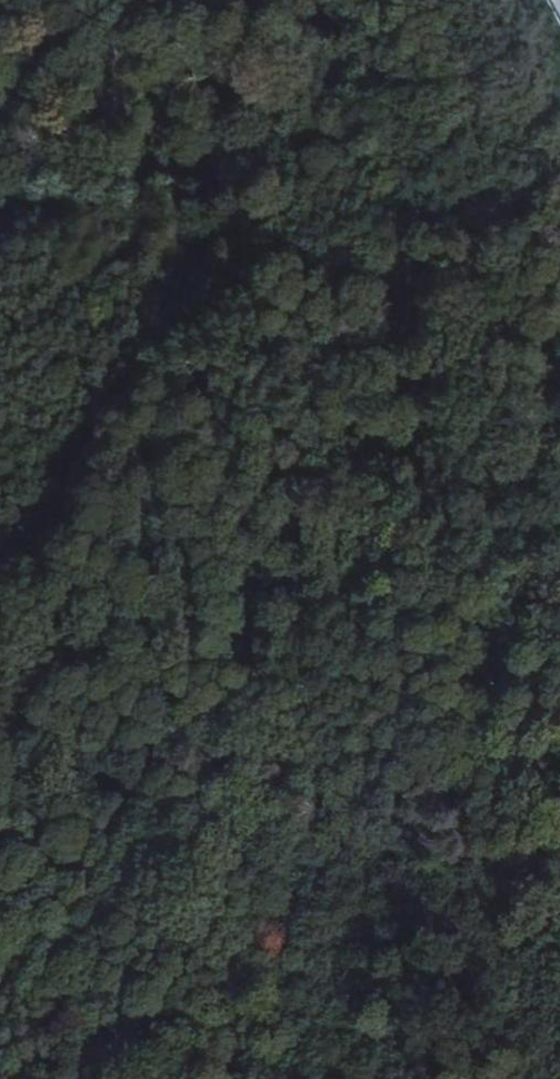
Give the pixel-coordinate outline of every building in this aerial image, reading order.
[(559,16),(559,0),(551,0),(559,16)]
